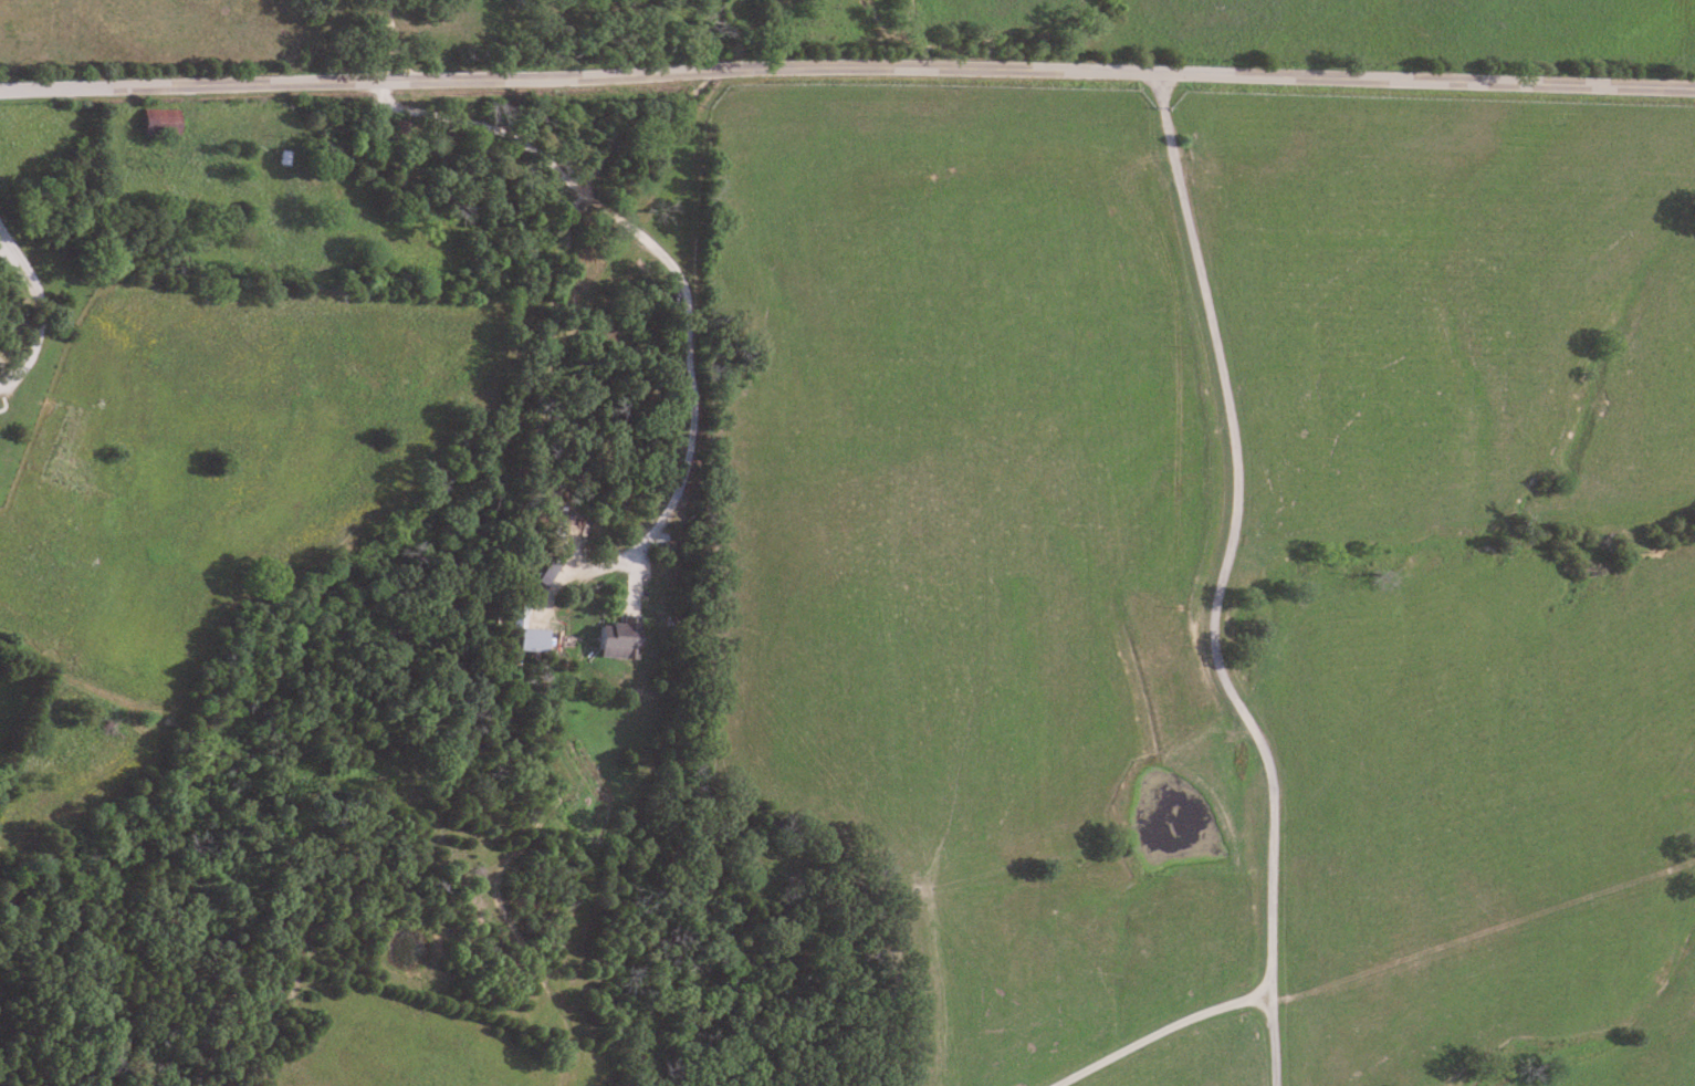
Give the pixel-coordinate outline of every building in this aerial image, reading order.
[(140,135),(177,135),(177,109),(140,109),(140,135)] [(288,165),(289,151),(280,151),(279,165),(288,165)] [(595,657),(635,660),(638,617),(621,616),(620,626),(597,624),(595,657)] [(512,652),(543,652),(543,629),(512,628),(512,652)]
